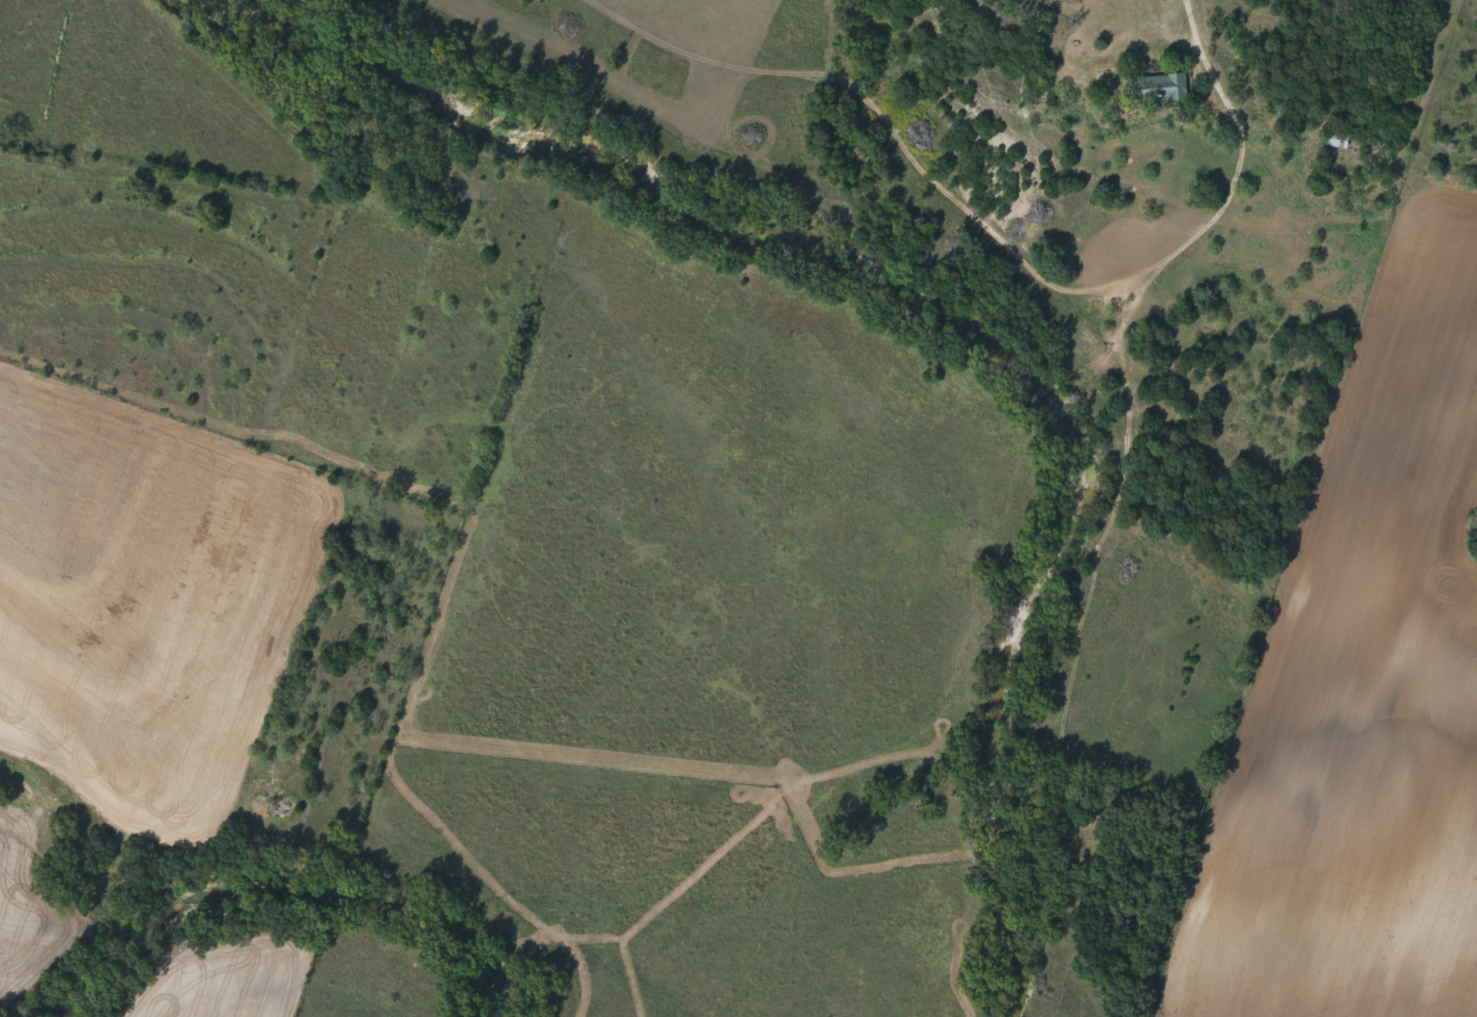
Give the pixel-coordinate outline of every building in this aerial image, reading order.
[(1186,71),(1141,73),(1141,99),(1187,98),(1186,71)] [(1346,147),(1350,131),(1329,126),(1325,142),(1346,147)]
